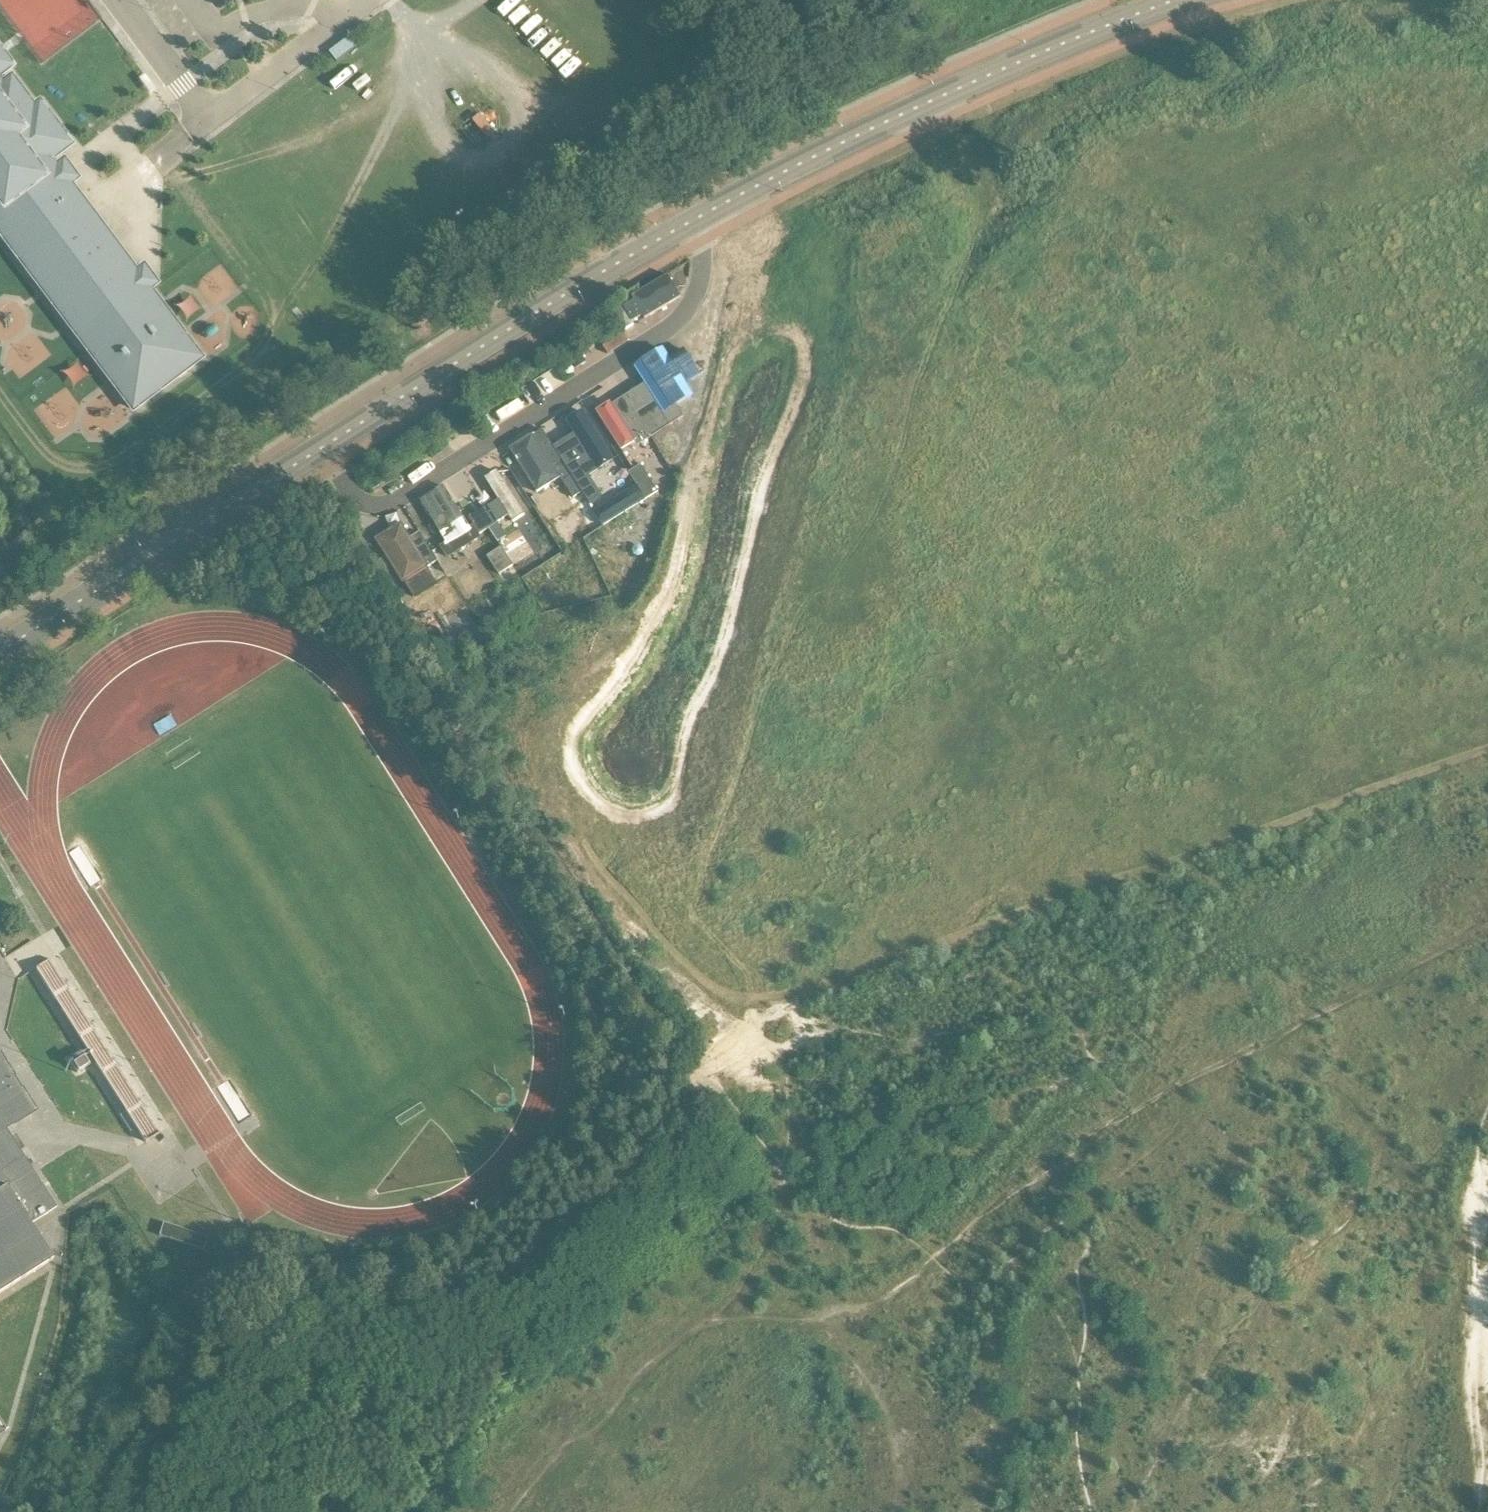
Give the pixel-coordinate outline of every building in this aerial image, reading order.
[(132,410),(200,359),(56,167),(53,169),(42,155),(65,138),(45,112),(40,117),(10,78),(2,85),(0,83),(0,234),(132,410)] [(632,323),(633,323),(643,317),(644,320),(681,298),(668,276),(631,297),(634,301),(623,308),(632,323)] [(620,304),(609,311),(623,333),(634,326),(620,304)] [(623,335),(602,348),(607,356),(628,343),(623,335)] [(672,426),(697,408),(659,348),(633,364),(672,426)] [(581,357),(571,363),(576,370),(586,364),(581,357)] [(620,396),(597,411),(629,461),(652,446),(620,396)] [(644,406),(661,433),(670,427),(653,401),(644,406)] [(650,439),(661,433),(644,406),(634,412),(650,439)] [(615,464),(582,411),(564,421),(597,477),(615,464)] [(538,436),(508,454),(532,497),(559,484),(538,436)] [(560,458),(571,477),(581,470),(570,453),(560,458)] [(499,529),(528,514),(495,457),(467,474),(499,529)] [(551,464),(560,480),(562,483),(571,477),(560,458),(551,464)] [(645,501),(647,500),(660,492),(659,490),(643,465),(630,473),(633,478),(632,479),(638,490),(645,501)] [(566,546),(606,523),(595,505),(607,499),(595,478),(581,486),(589,501),(552,522),(566,546)] [(447,485),(416,506),(449,560),(480,542),(447,485)] [(613,502),(601,510),(610,523),(621,515),(613,502)] [(497,528),(485,509),(476,515),(488,534),(490,532),(497,528)] [(474,528),(481,538),(488,534),(476,515),(469,519),(474,528)] [(411,605),(435,589),(400,530),(374,546),(411,605)] [(426,542),(416,548),(428,568),(429,568),(438,562),(426,542)] [(50,960),(35,969),(145,1143),(160,1134),(50,960)] [(81,1052),(68,1060),(77,1074),(90,1066),(81,1052)] [(52,1262),(30,1227),(57,1210),(8,1132),(38,1113),(0,1053),(0,1295),(52,1262)] [(158,1237),(169,1240),(173,1227),(162,1224),(158,1237)] [(196,1235),(192,1248),(203,1251),(208,1238),(196,1235)]
